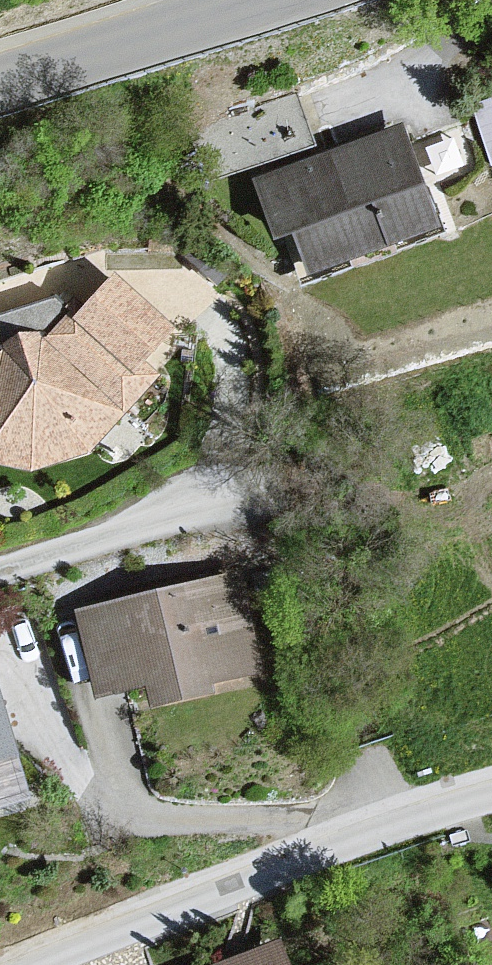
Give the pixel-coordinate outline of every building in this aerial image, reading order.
[(403,125),(248,179),(251,214),(259,211),(268,236),(280,231),(298,282),(441,232),(403,125)] [(27,480),(86,459),(148,378),(135,363),(162,331),(107,280),(60,319),(38,343),(6,336),(0,344),(0,474),(27,480)] [(229,577),(65,619),(85,701),(134,718),(254,685),(229,577)] [(21,805),(0,738),(0,810),(21,805)] [(206,964),(277,964),(267,941),(206,964)]
